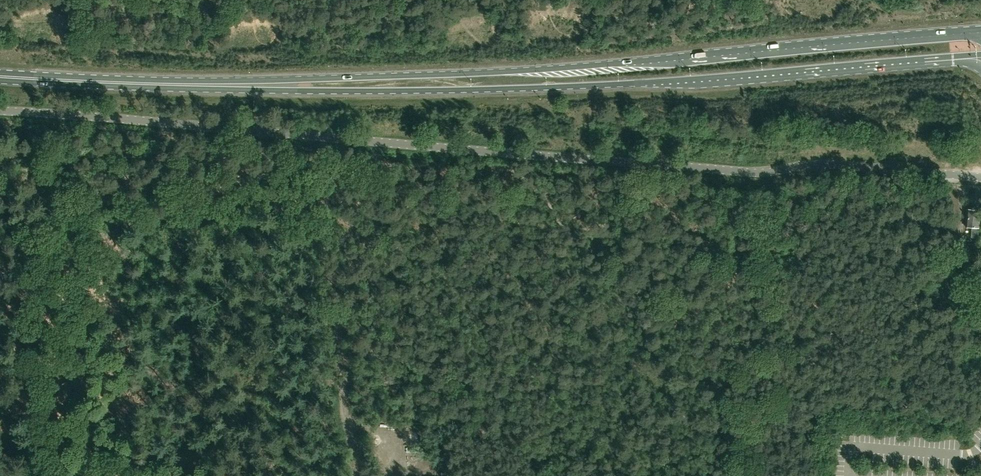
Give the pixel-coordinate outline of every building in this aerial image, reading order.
[(977,238),(980,211),(967,209),(965,226),(972,227),(971,237),(977,238)]
